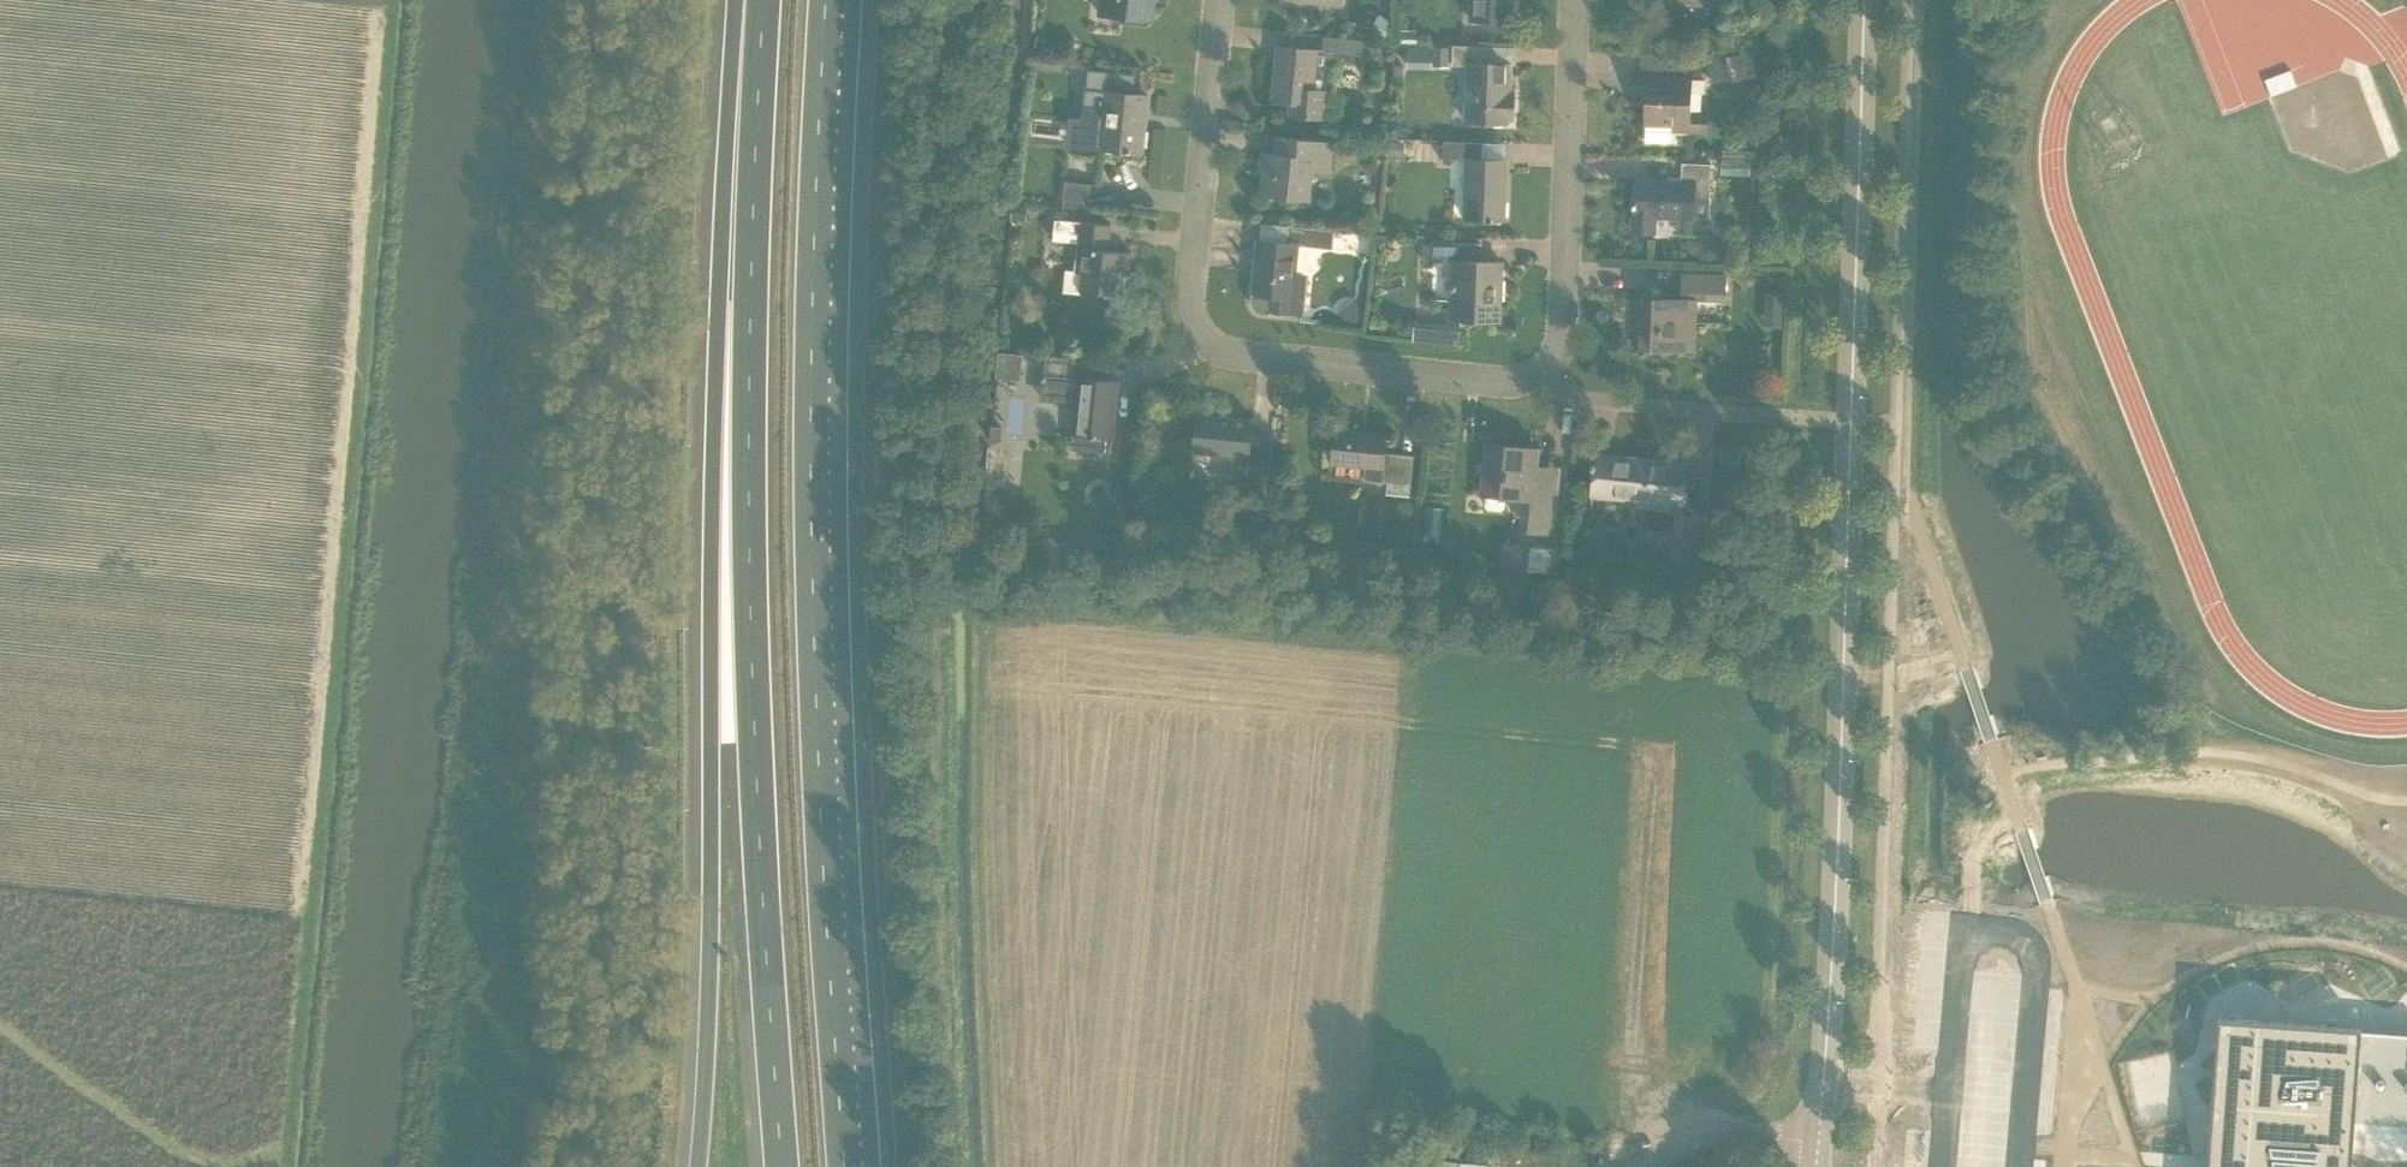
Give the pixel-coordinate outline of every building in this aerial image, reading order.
[(1102,15),(1144,19),(1146,0),(1104,0),(1102,15)] [(1472,20),(1488,20),(1488,26),(1492,30),(1504,31),(1509,27),(1509,21),(1513,21),(1513,0),(1473,0),(1472,20)] [(1385,40),(1394,24),(1384,18),(1374,34),(1385,40)] [(1402,28),(1402,41),(1417,41),(1417,28),(1402,28)] [(1324,51),(1362,55),(1364,40),(1325,37),(1324,51)] [(1450,58),(1451,46),(1434,45),(1433,57),(1450,58)] [(1279,46),(1273,101),(1292,103),(1290,115),(1325,119),(1328,90),(1315,89),(1319,50),(1279,46)] [(1516,95),(1510,94),(1511,65),(1495,64),(1496,48),(1454,46),(1453,65),(1470,66),(1467,122),(1508,124),(1509,119),(1515,119),(1516,95)] [(1750,51),(1734,55),(1738,74),(1754,70),(1750,51)] [(2257,93),(2278,87),(2272,69),(2252,75),(2257,93)] [(1101,149),(1142,153),(1148,96),(1133,94),(1135,76),(1089,71),(1084,121),(1104,123),(1101,149)] [(1634,71),(1634,91),(1646,92),(1645,124),(1646,124),(1646,142),(1672,143),(1672,131),(1709,132),(1710,111),(1691,110),(1692,80),(1668,79),(1668,73),(1634,71)] [(1397,136),(1401,132),(1402,126),(1398,122),(1392,121),(1387,125),(1387,131),(1391,136),(1397,136)] [(1329,172),(1332,144),(1279,139),(1277,156),(1267,155),(1263,195),(1309,199),(1312,170),(1329,172)] [(1364,149),(1369,154),(1378,154),(1378,140),(1364,140),(1364,149)] [(1466,219),(1505,221),(1507,161),(1482,160),(1483,142),(1445,140),(1444,159),(1468,160),(1466,219)] [(1400,142),(1390,141),(1389,156),(1400,156),(1400,142)] [(1635,180),(1633,232),(1654,232),(1655,216),(1694,217),(1695,198),(1711,198),(1712,164),(1682,163),(1681,182),(1635,180)] [(1063,200),(1091,203),(1093,183),(1065,180),(1063,200)] [(1012,203),(1011,217),(1025,218),(1027,205),(1012,203)] [(1112,225),(1082,222),(1082,221),(1056,218),(1054,240),(1080,242),(1077,270),(1066,269),(1064,292),(1081,293),(1081,291),(1121,295),(1124,270),(1130,270),(1131,255),(1109,252),(1112,225)] [(1323,247),(1332,248),(1333,232),(1290,228),(1288,243),(1259,240),(1253,300),(1253,306),(1257,311),(1263,313),(1269,313),(1270,310),(1303,314),(1306,314),(1310,274),(1298,272),(1301,246),(1323,247)] [(1701,238),(1700,257),(1719,258),(1720,239),(1701,238)] [(1452,319),(1501,321),(1503,262),(1480,261),(1480,244),(1433,242),(1433,244),(1424,244),(1424,259),(1433,260),(1433,261),(1454,262),(1452,319)] [(1641,299),(1639,348),(1694,350),(1695,301),(1704,301),(1704,292),(1724,293),(1725,275),(1682,273),(1681,300),(1641,299)] [(1782,292),(1766,293),(1766,310),(1783,309),(1782,292)] [(1356,302),(1341,314),(1349,325),(1365,313),(1356,302)] [(1397,323),(1396,336),(1445,338),(1446,324),(1397,323)] [(997,375),(1020,378),(1023,353),(1000,350),(997,375)] [(1045,376),(1043,399),(1077,402),(1074,433),(1072,450),(1111,453),(1113,437),(1118,383),(1101,381),(1103,365),(1080,363),(1080,359),(1047,356),(1047,362),(1045,376)] [(1767,393),(1767,387),(1768,376),(1748,375),(1748,386),(1748,392),(1767,393)] [(1196,415),(1193,451),(1234,454),(1233,465),(1249,466),(1246,490),(1268,492),(1273,438),(1252,436),(1253,420),(1196,415)] [(993,426),(992,441),(1002,442),(1003,427),(993,426)] [(1366,480),(1412,484),(1414,456),(1386,453),(1388,433),(1337,429),(1334,464),(1367,467),(1366,480)] [(1529,530),(1553,532),(1558,483),(1536,481),(1539,448),(1489,443),(1483,495),(1487,495),(1486,506),(1490,510),(1502,511),(1506,507),(1507,497),(1532,500),(1529,530)] [(1008,450),(996,449),(992,480),(1004,481),(1008,450)] [(1688,464),(1632,458),(1595,455),(1590,496),(1628,499),(1683,505),(1682,515),(1700,517),(1704,478),(1687,476),(1688,464)] [(985,503),(996,512),(1003,504),(992,494),(985,503)] [(1362,505),(1360,522),(1366,523),(1368,506),(1362,505)] [(1249,524),(1248,539),(1263,540),(1265,525),(1249,524)] [(1529,545),(1527,569),(1559,572),(1562,548),(1529,545)] [(2354,1153),(2366,1154),(2376,1160),(2406,1162),(2406,1033),(2362,1030),(2362,1026),(2327,1024),(2220,1016),(2209,1157),(2219,1158),(2218,1166),(2353,1166),(2354,1153)]
